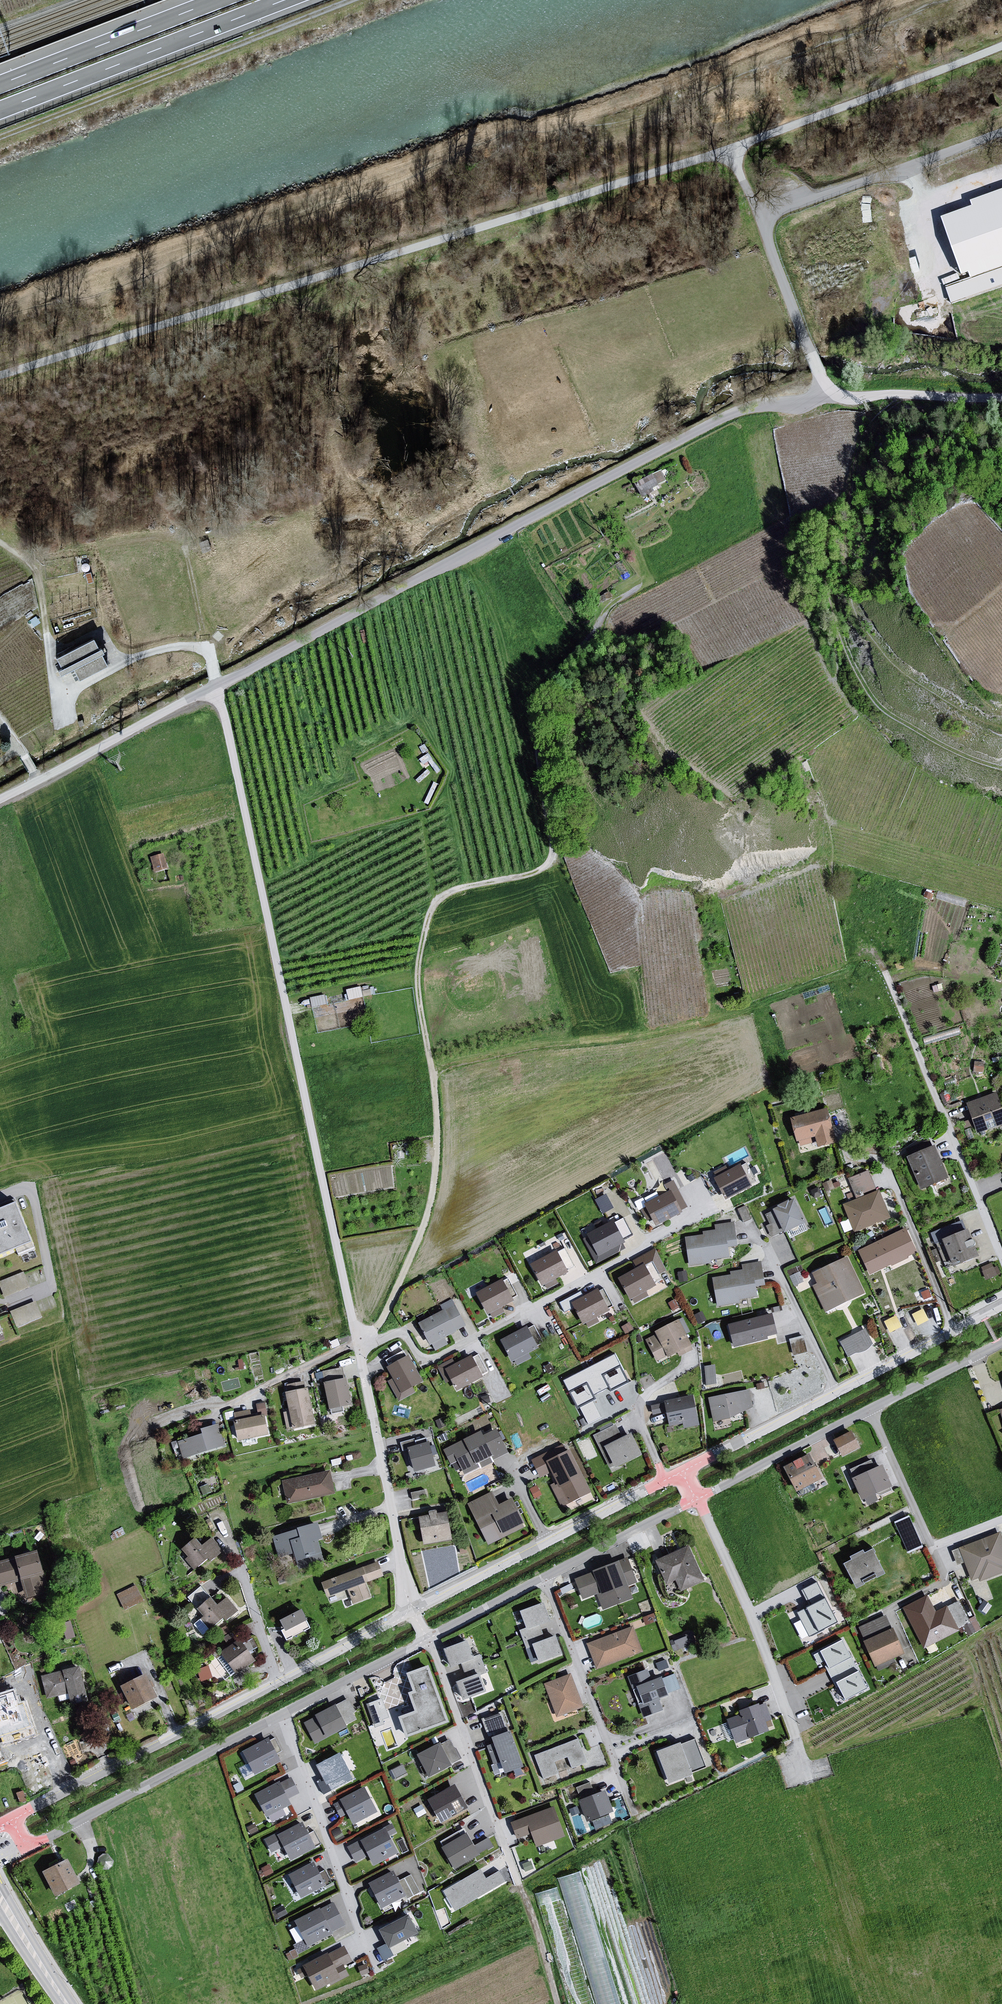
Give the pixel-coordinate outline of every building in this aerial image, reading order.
[(940,220),(960,277),(967,274),(970,282),(1001,271),(1001,198),(940,220)] [(946,291),(951,306),(1001,288),(1001,271),(970,282),(946,291)] [(642,492),(667,481),(662,469),(636,480),(642,492)] [(109,668),(95,641),(54,661),(62,678),(73,672),(79,683),(91,677),(109,668)] [(164,851),(150,855),(153,868),(168,864),(164,851)] [(967,1106),(977,1135),(1001,1127),(1001,1110),(996,1095),(967,1106)] [(827,1110),(790,1120),(795,1143),(798,1143),(800,1148),(812,1144),(811,1139),(815,1138),(819,1149),(835,1145),(827,1110)] [(906,1158),(921,1189),(947,1179),(933,1147),(906,1158)] [(744,1163),(712,1180),(724,1201),(755,1183),(744,1163)] [(848,1180),(855,1201),(876,1194),(867,1172),(848,1180)] [(675,1189),(643,1204),(655,1227),(679,1216),(681,1212),(687,1209),(675,1189)] [(606,1209),(614,1204),(606,1192),(597,1197),(600,1201),(601,1201),(606,1209)] [(855,1201),(843,1206),(854,1235),(890,1220),(880,1193),(876,1194),(855,1201)] [(777,1208),(771,1211),(783,1235),(805,1224),(794,1200),(788,1203),(788,1201),(776,1206),(777,1208)] [(14,1205),(0,1211),(0,1263),(35,1252),(14,1205)] [(624,1219),(582,1237),(596,1264),(625,1249),(622,1247),(624,1245),(623,1243),(633,1238),(624,1219)] [(702,1237),(685,1239),(690,1269),(711,1266),(711,1263),(731,1260),(729,1249),(735,1250),(737,1247),(735,1223),(713,1226),(714,1232),(703,1233),(702,1237)] [(905,1230),(857,1252),(869,1277),(917,1253),(905,1230)] [(966,1231),(941,1241),(953,1266),(976,1257),(966,1231)] [(555,1251),(530,1266),(542,1286),(568,1274),(555,1251)] [(846,1258),(812,1274),(816,1286),(812,1288),(826,1314),(865,1296),(846,1258)] [(652,1263),(618,1280),(633,1306),(650,1297),(645,1293),(655,1287),(655,1283),(662,1281),(652,1263)] [(730,1276),(713,1280),(717,1310),(740,1307),(739,1302),(757,1300),(757,1289),(766,1288),(762,1263),(742,1266),(742,1273),(730,1274),(730,1276)] [(801,1270),(791,1273),(794,1283),(804,1279),(801,1270)] [(0,1284),(0,1290),(4,1301),(31,1290),(25,1275),(0,1284)] [(507,1280),(474,1295),(489,1317),(493,1320),(504,1314),(500,1309),(518,1298),(507,1280)] [(604,1289),(571,1304),(571,1308),(582,1328),(585,1327),(588,1331),(599,1324),(595,1319),(615,1308),(604,1289)] [(36,1303),(10,1314),(17,1330),(43,1319),(36,1303)] [(454,1306),(418,1325),(429,1346),(464,1327),(454,1306)] [(913,1311),(918,1322),(929,1317),(924,1307),(913,1311)] [(884,1319),(890,1330),(903,1323),(898,1312),(884,1319)] [(771,1314),(727,1326),(732,1349),(778,1339),(771,1314)] [(679,1321),(655,1333),(655,1337),(646,1342),(657,1367),(677,1356),(678,1359),(693,1351),(679,1321)] [(840,1339),(849,1355),(874,1341),(865,1325),(840,1339)] [(525,1329),(500,1344),(512,1365),(515,1364),(517,1369),(531,1361),(528,1354),(543,1345),(534,1328),(527,1331),(525,1329)] [(611,1388),(629,1380),(617,1353),(565,1375),(586,1423),(603,1416),(593,1393),(610,1385),(611,1388)] [(472,1356),(443,1369),(456,1392),(481,1380),(472,1356)] [(408,1358),(386,1369),(393,1381),(388,1383),(400,1403),(416,1395),(411,1389),(422,1385),(408,1358)] [(715,1363),(705,1363),(706,1382),(716,1382),(715,1363)] [(345,1381),(323,1385),(329,1411),(351,1407),(345,1381)] [(307,1391),(284,1394),(293,1432),(316,1428),(307,1391)] [(724,1397),(708,1401),(714,1423),(730,1420),(753,1409),(749,1392),(724,1397)] [(693,1398),(664,1403),(668,1428),(683,1427),(683,1432),(700,1429),(693,1398)] [(264,1418),(234,1423),(237,1444),(268,1437),(264,1418)] [(201,1437),(178,1445),(184,1461),(225,1450),(218,1427),(199,1432),(201,1437)] [(615,1427),(593,1438),(612,1476),(642,1459),(630,1436),(622,1440),(615,1427)] [(481,1433),(443,1452),(450,1467),(457,1463),(464,1476),(476,1469),(475,1465),(491,1458),(494,1463),(508,1454),(496,1431),(483,1437),(481,1433)] [(850,1434),(833,1442),(838,1453),(843,1459),(860,1451),(850,1434)] [(428,1439),(407,1445),(413,1468),(434,1462),(428,1439)] [(545,1465),(551,1461),(547,1453),(530,1463),(539,1479),(551,1475),(545,1465)] [(568,1453),(551,1461),(545,1465),(551,1475),(568,1506),(590,1496),(568,1453)] [(809,1457),(782,1470),(796,1494),(821,1481),(809,1457)] [(882,1467),(851,1481),(861,1501),(876,1494),(879,1497),(890,1492),(888,1489),(891,1488),(882,1467)] [(329,1475),(281,1484),(287,1507),(333,1497),(329,1475)] [(492,1495),(468,1506),(480,1532),(489,1527),(499,1542),(526,1530),(511,1501),(498,1507),(492,1495)] [(452,1542),(447,1514),(436,1515),(435,1512),(431,1513),(428,1514),(428,1518),(419,1519),(423,1548),(452,1542)] [(923,1546),(908,1515),(894,1521),(908,1552),(923,1546)] [(317,1526),(295,1532),(298,1540),(289,1542),(292,1556),(298,1571),(323,1564),(318,1542),(322,1541),(317,1526)] [(298,1540),(295,1532),(271,1539),(278,1560),(292,1556),(289,1542),(298,1540)] [(959,1550),(971,1583),(978,1580),(979,1583),(1001,1576),(1001,1537),(1001,1534),(959,1550)] [(195,1540),(181,1552),(186,1559),(184,1564),(193,1573),(206,1561),(210,1565),(221,1554),(210,1540),(201,1548),(195,1540)] [(687,1548),(654,1563),(666,1585),(676,1582),(681,1594),(703,1583),(687,1548)] [(849,1561),(842,1566),(855,1591),(887,1576),(872,1551),(864,1555),(862,1551),(848,1559),(849,1561)] [(36,1553),(14,1561),(18,1580),(21,1590),(47,1586),(36,1553)] [(627,1559),(574,1582),(582,1600),(595,1595),(598,1608),(602,1607),(604,1611),(632,1600),(627,1588),(636,1585),(627,1559)] [(0,1563),(0,1583),(18,1580),(14,1561),(0,1563)] [(378,1563),(322,1585),(325,1599),(347,1592),(354,1608),(372,1600),(367,1586),(384,1579),(378,1563)] [(837,1620),(816,1580),(801,1588),(810,1603),(796,1611),(809,1635),(837,1620)] [(138,1588),(117,1596),(125,1613),(144,1602),(138,1588)] [(926,1597),(902,1610),(923,1651),(958,1633),(969,1624),(958,1603),(934,1613),(926,1597)] [(210,1598),(195,1610),(202,1618),(190,1628),(204,1638),(239,1614),(229,1602),(216,1607),(210,1598)] [(545,1603),(519,1613),(526,1631),(519,1632),(533,1667),(537,1665),(537,1668),(564,1659),(555,1637),(544,1641),(538,1627),(550,1622),(545,1603)] [(299,1612),(278,1623),(281,1634),(287,1643),(309,1630),(299,1612)] [(634,1627),(586,1646),(596,1672),(643,1655),(634,1627)] [(892,1630),(862,1643),(874,1670),(904,1656),(892,1630)] [(673,1648),(697,1642),(694,1631),(670,1637),(673,1648)] [(867,1686),(841,1637),(819,1649),(845,1698),(867,1686)] [(240,1641),(218,1658),(236,1677),(256,1662),(240,1641)] [(468,1642),(442,1651),(451,1670),(461,1665),(464,1673),(473,1671),(477,1676),(455,1684),(462,1705),(485,1695),(478,1677),(491,1674),(489,1669),(485,1669),(480,1657),(472,1659),(468,1642)] [(427,1668),(405,1676),(412,1693),(407,1695),(414,1713),(397,1719),(405,1739),(449,1725),(427,1668)] [(77,1669),(41,1678),(46,1706),(68,1703),(70,1709),(85,1705),(77,1669)] [(583,1706),(570,1672),(543,1682),(556,1716),(583,1706)] [(648,1672),(627,1678),(638,1710),(642,1720),(661,1711),(659,1703),(659,1701),(668,1698),(667,1696),(681,1691),(675,1676),(662,1681),(660,1679),(651,1683),(648,1672)] [(145,1676),(120,1689),(131,1712),(156,1699),(145,1676)] [(0,1698),(0,1737),(3,1745),(37,1734),(27,1702),(19,1705),(15,1693),(0,1698)] [(382,1695),(366,1701),(373,1722),(389,1716),(382,1695)] [(336,1704),(335,1701),(314,1712),(316,1715),(303,1722),(314,1742),(357,1719),(352,1712),(355,1710),(348,1697),(336,1704)] [(737,1718),(726,1722),(734,1746),(766,1734),(771,1729),(765,1706),(761,1708),(760,1705),(735,1713),(737,1718)] [(502,1714),(480,1720),(489,1746),(485,1747),(493,1769),(500,1767),(502,1775),(522,1767),(502,1714)] [(270,1738),(268,1735),(242,1749),(254,1773),(280,1759),(277,1753),(282,1750),(274,1736),(270,1738)] [(581,1741),(534,1757),(543,1782),(558,1776),(555,1763),(568,1760),(571,1771),(587,1765),(581,1741)] [(438,1744),(416,1757),(427,1780),(460,1762),(448,1742),(439,1747),(438,1744)] [(679,1745),(654,1755),(667,1786),(692,1777),(692,1774),(706,1770),(695,1742),(680,1747),(679,1745)] [(353,1778),(339,1750),(315,1762),(329,1790),(353,1778)] [(299,1792),(291,1776),(280,1781),(279,1779),(254,1792),(266,1816),(268,1815),(271,1821),(286,1814),(282,1807),(290,1802),(288,1798),(299,1792)] [(591,1780),(577,1783),(578,1791),(592,1789),(591,1780)] [(377,1810),(363,1785),(339,1798),(340,1800),(333,1803),(340,1816),(347,1813),(353,1823),(377,1810)] [(454,1786),(425,1800),(439,1825),(467,1809),(454,1786)] [(604,1793),(577,1802),(584,1819),(591,1822),(611,1814),(604,1793)] [(554,1810),(509,1825),(512,1835),(517,1838),(529,1835),(535,1848),(564,1838),(554,1810)] [(308,1832),(302,1820),(264,1839),(271,1851),(283,1845),(290,1859),(321,1843),(314,1829),(308,1832)] [(396,1831),(392,1822),(346,1846),(355,1861),(367,1855),(372,1864),(398,1851),(389,1834),(396,1831)] [(474,1844),(466,1830),(441,1845),(454,1867),(493,1845),(488,1836),(474,1844)] [(319,1871),(313,1860),(288,1872),(300,1896),(330,1881),(324,1869),(319,1871)] [(67,1861),(41,1874),(54,1899),(80,1886),(67,1861)] [(398,1880),(393,1869),(368,1882),(381,1907),(405,1894),(407,1898),(420,1891),(410,1874),(398,1880)] [(582,1869),(558,1875),(561,1888),(578,1883),(580,1891),(578,1891),(579,1896),(569,1898),(598,2003),(619,2003),(582,1869)] [(480,1870),(443,1893),(455,1914),(506,1884),(499,1873),(485,1881),(480,1870)] [(557,1884),(539,1889),(556,1945),(555,1945),(572,2003),(593,2003),(557,1884)] [(346,1925),(334,1901),(320,1908),(319,1906),(293,1919),(306,1945),(346,1925)] [(417,1930),(408,1912),(378,1927),(386,1942),(377,1947),(383,1959),(393,1954),(388,1945),(417,1930)] [(352,1960),(344,1944),(328,1953),(327,1951),(302,1964),(303,1966),(297,1969),(301,1977),(307,1974),(315,1989),(329,1982),(330,1985),(349,1975),(344,1964),(352,1960)]
